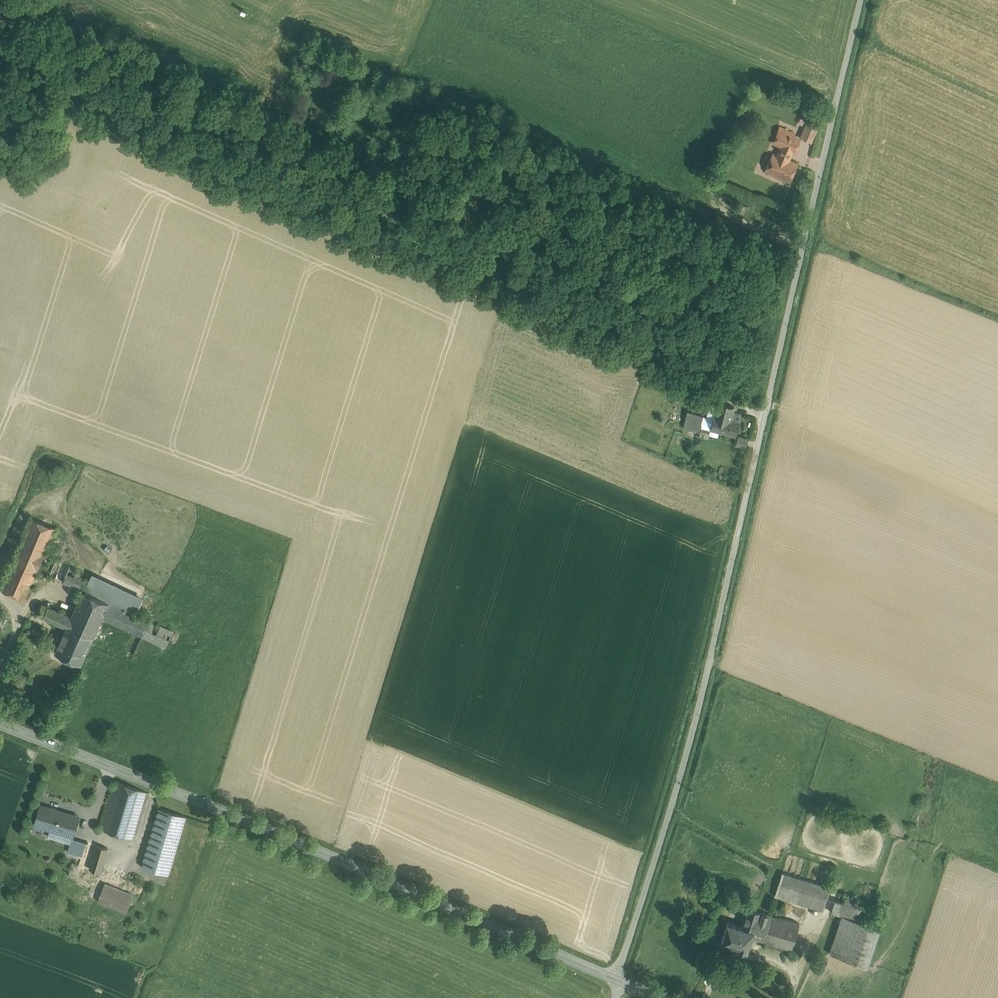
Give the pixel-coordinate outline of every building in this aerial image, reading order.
[(817,128),(807,124),(800,138),(811,143),(817,128)] [(783,145),(792,150),(794,151),(799,139),(779,130),(774,142),(783,145)] [(792,150),(783,145),(778,155),(788,160),(792,150)] [(788,160),(778,155),(773,153),(765,171),(790,182),(798,164),(788,160)] [(751,210),(740,205),(736,213),(748,219),(751,210)] [(666,390),(668,384),(656,379),(654,384),(666,390)] [(712,379),(710,388),(716,389),(718,381),(712,379)] [(727,404),(718,402),(713,418),(710,430),(719,432),(736,436),(741,415),(732,413),(734,407),(727,405),(727,404)] [(700,431),(704,415),(688,411),(683,428),(700,432),(700,431)] [(710,430),(713,418),(704,415),(700,431),(707,432),(708,429),(710,430)] [(700,431),(700,432),(699,436),(708,438),(709,434),(717,436),(719,432),(710,430),(708,429),(707,432),(700,431)] [(738,445),(748,447),(749,438),(739,436),(738,445)] [(0,589),(24,600),(37,571),(44,554),(51,557),(61,531),(31,518),(0,589)] [(51,557),(44,554),(37,571),(70,585),(74,577),(67,573),(70,565),(51,557)] [(92,573),(89,580),(83,591),(109,603),(135,615),(144,597),(92,573)] [(82,577),(75,574),(74,577),(70,585),(83,591),(89,580),(82,577)] [(83,591),(72,616),(68,625),(93,637),(94,635),(102,617),(109,603),(83,591)] [(72,616),(42,603),(37,614),(66,628),(68,625),(72,616)] [(135,615),(109,603),(102,617),(108,620),(133,632),(142,636),(148,621),(135,615)] [(172,632),(148,621),(142,636),(166,646),(172,632)] [(93,637),(68,625),(66,628),(55,652),(81,664),(93,637)] [(146,792),(116,780),(101,829),(133,838),(146,792)] [(78,816),(41,805),(36,823),(51,828),(49,835),(71,841),(72,837),(78,816)] [(186,816),(159,808),(141,866),(168,874),(186,816)] [(86,841),(72,837),(71,841),(68,851),(82,855),(86,841)] [(96,844),(86,841),(82,855),(79,865),(89,868),(96,844)] [(108,848),(96,844),(89,868),(92,869),(101,872),(108,848)] [(89,868),(79,865),(78,866),(74,864),(71,870),(89,877),(92,869),(89,868)] [(144,887),(108,872),(106,879),(135,891),(141,894),(144,887)] [(830,888),(782,874),(775,897),(823,911),(830,888)] [(135,891),(106,879),(104,884),(98,900),(127,912),(135,891)] [(838,891),(835,901),(859,908),(862,899),(838,891)] [(859,908),(835,901),(831,914),(842,917),(854,920),(861,909),(859,908)] [(753,931),(751,938),(765,943),(773,917),(748,909),(742,928),(753,931)] [(799,925),(773,917),(765,943),(790,951),(799,925)] [(854,920),(842,917),(829,955),(867,967),(880,928),(854,920)] [(753,931),(742,928),(726,923),(720,943),(738,948),(737,950),(744,952),(744,951),(746,951),(751,938),(753,931)]
